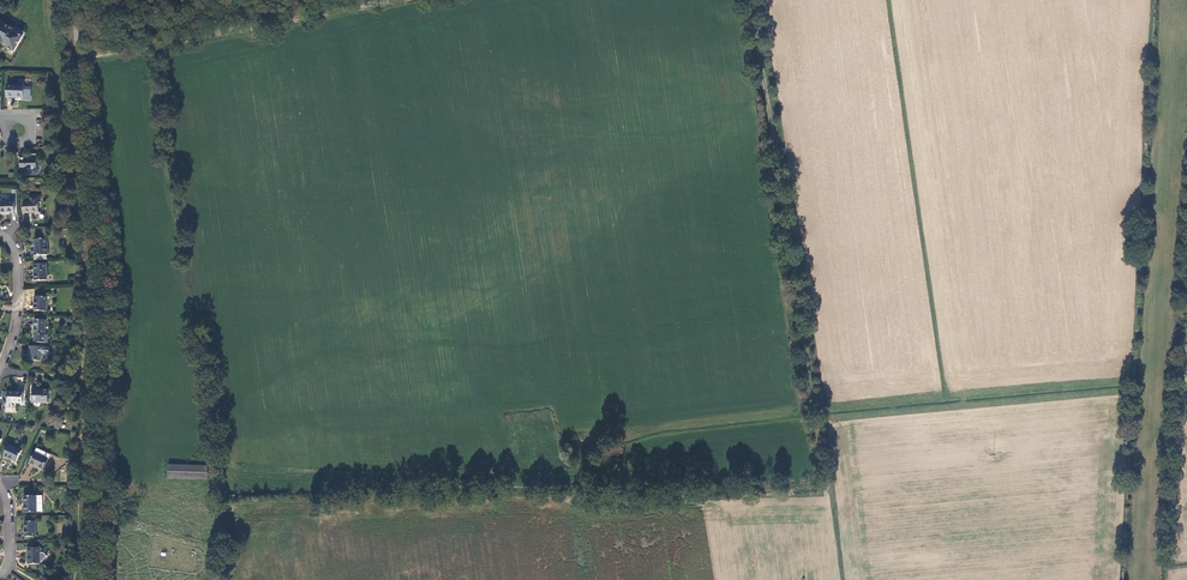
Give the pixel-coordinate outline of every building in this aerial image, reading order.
[(4,42),(3,44),(14,50),(24,32),(24,31),(22,30),(16,26),(14,25),(13,28),(0,21),(0,39),(4,42)] [(24,86),(7,86),(7,98),(23,99),(24,86)] [(24,155),(20,155),(20,170),(36,170),(36,155),(32,155),(32,158),(24,158),(24,155)] [(29,202),(23,202),(24,213),(38,212),(37,202),(40,202),(39,196),(29,196),(29,202)] [(0,203),(0,213),(14,212),(13,202),(0,203)] [(47,239),(34,239),(35,251),(31,251),(32,256),(34,255),(34,260),(47,260),(46,255),(48,255),(47,239)] [(46,265),(34,265),(35,281),(47,280),(46,265)] [(47,297),(35,296),(34,311),(46,311),(47,297)] [(45,320),(34,320),(34,335),(34,342),(47,343),(48,335),(45,335),(45,320)] [(49,347),(30,347),(29,361),(41,361),(41,354),(49,354),(49,347)] [(37,386),(32,386),(31,402),(48,403),(48,391),(37,390),(37,386)] [(23,392),(8,392),(8,401),(4,400),(4,405),(5,407),(13,408),(14,403),(22,403),(23,392)] [(8,445),(3,456),(16,462),(21,451),(8,445)] [(48,460),(35,453),(29,464),(43,470),(48,460)] [(208,466),(169,465),(168,477),(208,478),(208,466)] [(42,496),(24,496),(24,513),(37,513),(37,512),(43,512),(42,496)] [(35,522),(25,522),(25,537),(35,537),(35,522)] [(40,548),(27,548),(28,564),(41,564),(41,563),(48,556),(44,553),(40,553),(40,548)]
